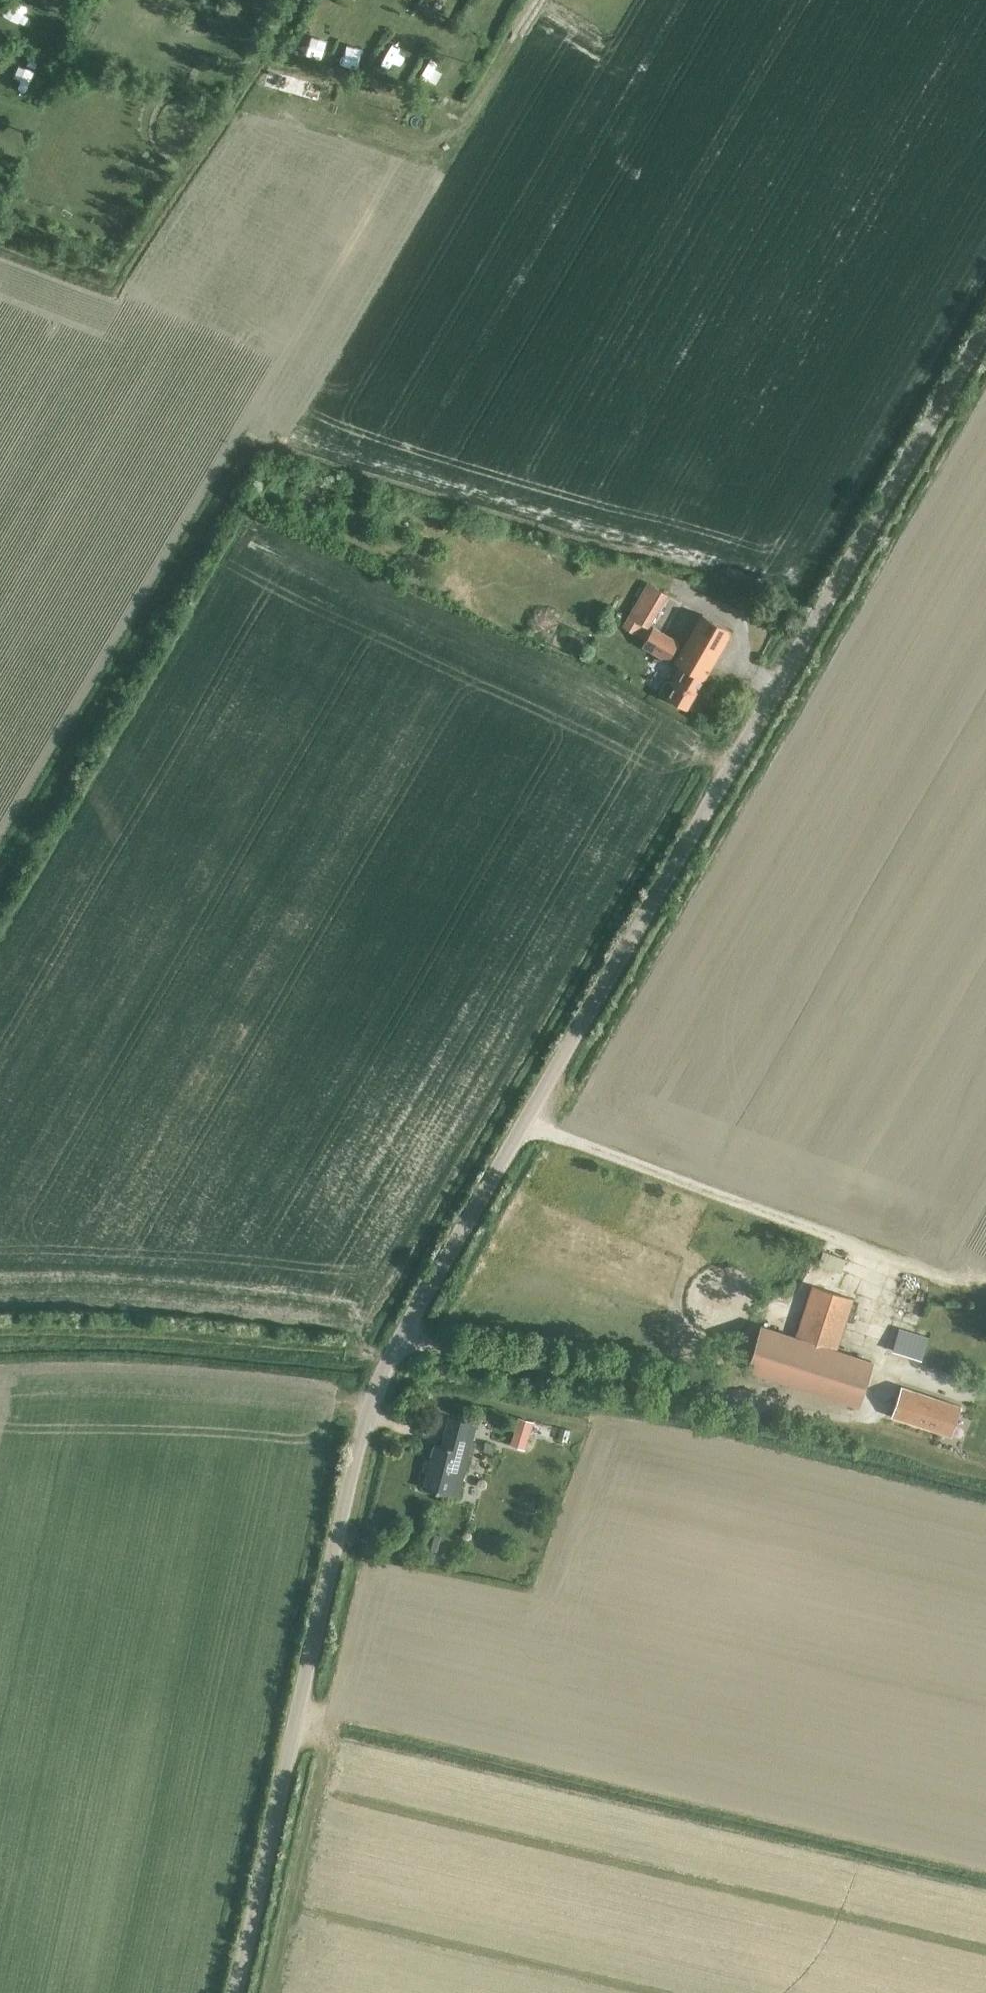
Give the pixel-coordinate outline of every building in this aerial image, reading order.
[(627,617),(622,626),(645,639),(651,629),(647,627),(667,594),(648,583),(627,617)] [(658,693),(667,697),(686,708),(731,630),(702,613),(674,662),(679,665),(669,682),(665,680),(658,693)] [(645,639),(641,645),(667,660),(678,641),(652,626),(651,629),(645,639)] [(854,1406),(871,1365),(836,1353),(854,1300),(813,1286),(796,1338),(760,1327),(746,1371),(854,1406)] [(949,1437),(960,1407),(901,1387),(891,1417),(949,1437)] [(434,1445),(423,1488),(457,1497),(468,1455),(468,1454),(475,1424),(447,1417),(440,1446),(434,1445)] [(517,1421),(509,1448),(523,1452),(532,1426),(517,1421)]
